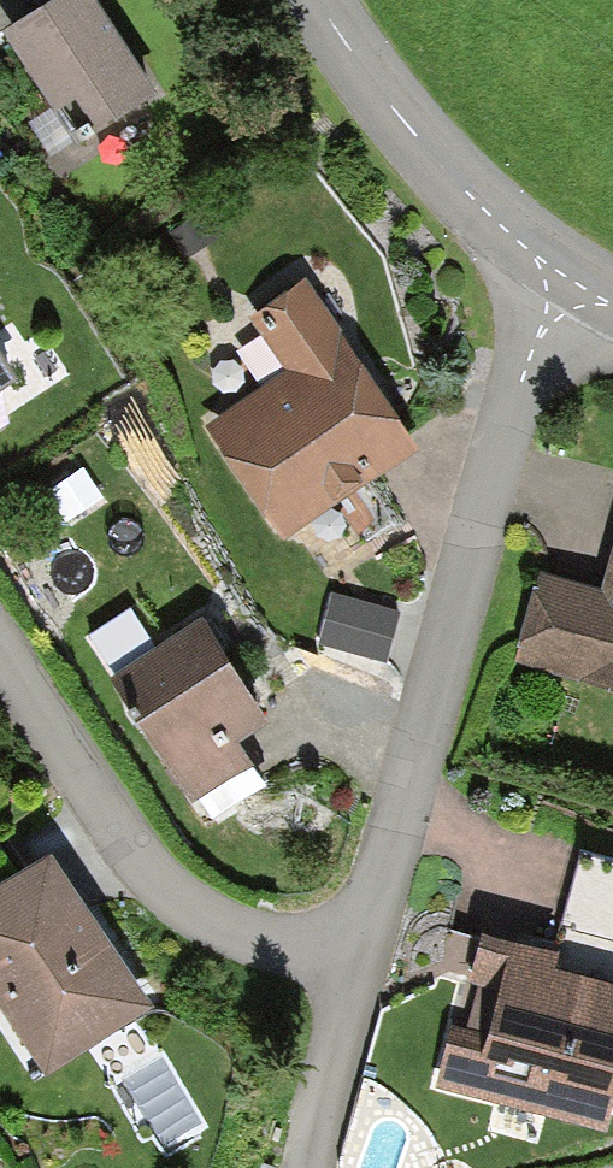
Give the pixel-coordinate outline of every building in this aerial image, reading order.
[(0,29),(0,45),(68,145),(144,93),(81,0),(43,0),(0,29)] [(276,374),(200,423),(275,538),(409,450),(294,276),(237,314),(276,374)] [(9,375),(0,362),(0,381),(9,375)] [(603,590),(536,574),(511,672),(612,697),(612,550),(603,590)] [(392,649),(399,599),(340,591),(333,641),(392,649)] [(193,620),(100,678),(195,830),(258,791),(228,742),(257,723),(193,620)] [(0,880),(0,1012),(41,1077),(149,1009),(48,850),(0,880)] [(558,928),(612,943),(612,865),(578,855),(558,928)] [(478,935),(465,986),(495,994),(484,1032),(448,1022),(431,1086),(603,1133),(612,1096),(612,991),(551,974),(556,956),(478,935)]
